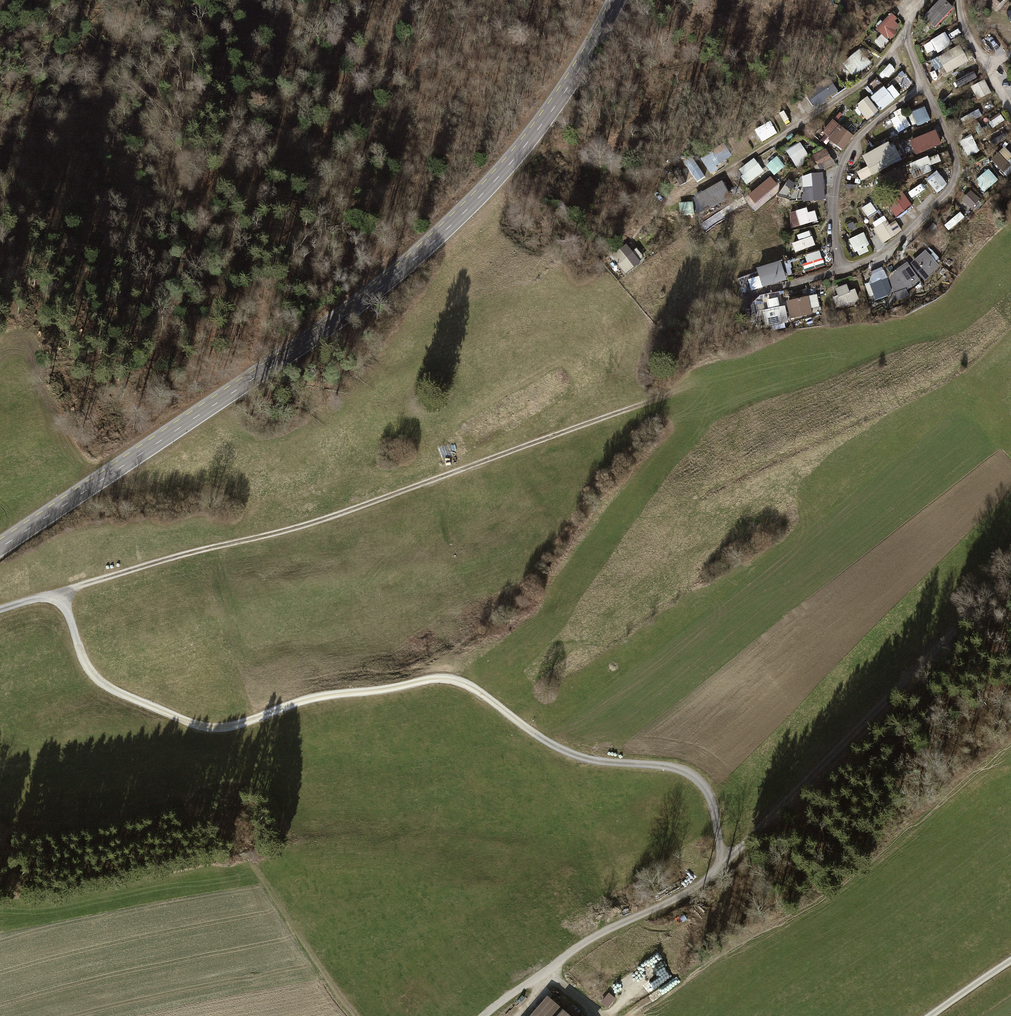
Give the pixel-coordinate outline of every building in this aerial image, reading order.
[(944,0),(939,0),(922,17),(934,28),(953,8),(944,0)] [(994,11),(1005,0),(982,0),(994,11)] [(890,14),(875,29),(880,34),(872,42),(881,50),(889,43),(886,40),(901,25),(890,14)] [(945,33),(930,41),(937,55),(962,42),(960,37),(950,43),(945,33)] [(859,50),(841,65),(853,79),(870,64),(859,50)] [(963,50),(952,56),(958,67),(969,60),(963,50)] [(961,79),(965,85),(980,77),(973,65),(961,71),(965,78),(961,79)] [(903,73),(893,81),(901,90),(911,82),(903,73)] [(984,81),(970,89),(977,102),(992,94),(984,81)] [(824,85),(807,97),(815,108),(832,96),(824,85)] [(871,100),(880,112),(884,108),(875,97),(871,100)] [(865,98),(855,107),(867,121),(877,113),(865,98)] [(990,102),(985,105),(989,112),(994,108),(990,102)] [(912,114),(907,116),(912,127),(916,125),(917,127),(929,122),(923,107),(911,112),(912,114)] [(890,122),(898,136),(910,129),(900,110),(892,114),(895,119),(890,122)] [(978,110),(959,120),(964,129),(982,118),(978,110)] [(995,126),(1005,120),(1002,114),(991,121),(995,126)] [(853,137),(831,121),(821,134),(842,150),(853,137)] [(770,123),(753,131),(759,143),(776,135),(770,123)] [(988,141),(992,147),(1008,136),(1004,130),(988,141)] [(935,131),(909,142),(915,155),(941,145),(935,131)] [(800,143),(786,151),(797,169),(811,161),(800,143)] [(888,144),(861,157),(871,177),(893,167),(892,163),(900,159),(894,147),(891,149),(888,144)] [(960,151),(966,162),(979,155),(973,144),(960,151)] [(829,158),(825,149),(812,155),(816,164),(829,158)] [(936,153),(908,165),(912,174),(940,163),(936,153)] [(783,167),(773,154),(768,158),(771,162),(765,167),(772,176),(783,167)] [(723,158),(712,164),(716,170),(726,164),(723,158)] [(1006,177),(1010,173),(1010,158),(1006,163),(1002,159),(995,166),(1006,177)] [(742,166),(749,179),(760,172),(753,160),(742,166)] [(667,187),(673,183),(666,171),(660,174),(667,187)] [(988,171),(974,183),(984,195),(998,182),(988,171)] [(936,194),(947,185),(936,172),(929,178),(933,182),(929,186),(936,194)] [(856,175),(847,173),(845,182),(854,184),(856,175)] [(695,174),(677,184),(680,191),(699,180),(695,174)] [(813,199),(821,199),(821,176),(811,176),(812,191),(806,191),(806,202),(813,202),(813,199)] [(694,194),(700,213),(732,202),(725,183),(694,194)] [(770,183),(757,190),(760,195),(762,194),(765,200),(775,195),(771,188),(773,188),(770,183)] [(928,195),(921,187),(907,199),(915,207),(928,195)] [(886,204),(895,215),(905,207),(896,195),(886,204)] [(964,203),(972,212),(980,204),(973,196),(964,203)] [(692,200),(685,202),(688,220),(695,218),(692,200)] [(789,225),(792,229),(800,227),(800,230),(818,224),(815,211),(807,213),(806,209),(789,214),(789,225)] [(875,213),(867,218),(873,225),(880,220),(875,213)] [(943,227),(948,233),(964,219),(959,213),(943,227)] [(852,220),(845,224),(848,231),(855,227),(852,220)] [(886,221),(872,230),(881,245),(896,236),(886,221)] [(791,245),(795,254),(815,247),(811,237),(810,238),(808,232),(796,236),(798,242),(791,245)] [(863,234),(847,240),(853,253),(856,252),(858,257),(868,253),(866,248),(868,247),(863,234)] [(928,246),(937,255),(949,245),(940,236),(928,246)] [(619,250),(610,256),(624,275),(638,265),(637,263),(643,258),(636,249),(629,255),(625,250),(621,253),(619,250)] [(925,251),(910,265),(924,282),(933,275),(938,267),(925,251)] [(803,265),(805,272),(824,267),(819,252),(804,256),(806,264),(803,265)] [(909,298),(906,292),(919,283),(906,264),(888,277),(897,302),(909,298)] [(781,273),(758,279),(761,287),(783,281),(781,273)] [(865,286),(872,305),(886,300),(891,293),(886,279),(865,286)] [(837,297),(832,299),(836,310),(858,301),(854,290),(848,292),(845,285),(834,290),(837,297)] [(816,295),(785,301),(790,320),(812,316),(810,309),(819,307),(816,295)] [(784,307),(761,311),(764,328),(777,325),(777,323),(787,322),(784,307)] [(545,995),(527,1015),(571,1015),(545,995)]
